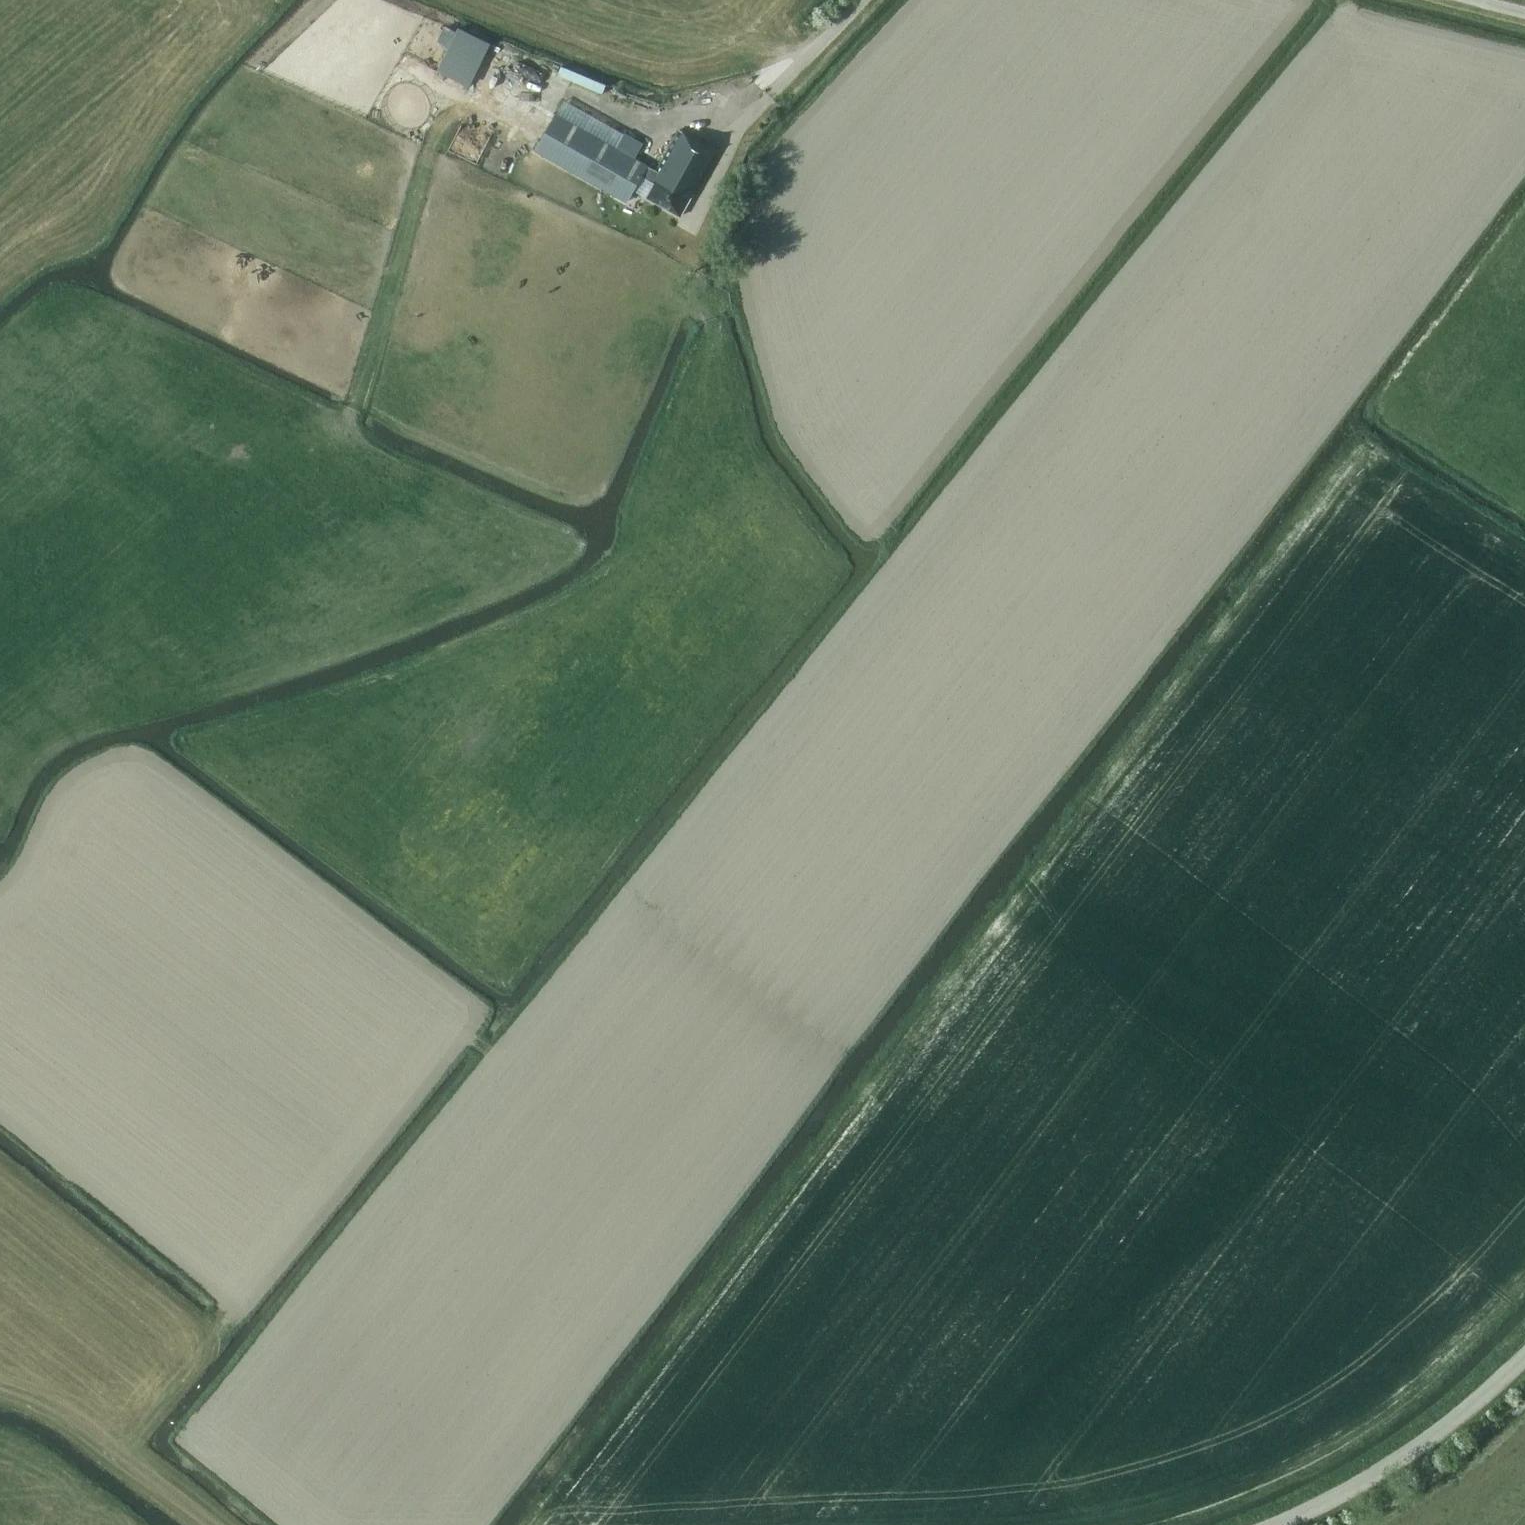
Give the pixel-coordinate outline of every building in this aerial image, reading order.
[(442,72),(477,86),(496,40),(461,26),(442,72)] [(643,144),(623,133),(615,149),(557,117),(536,153),(628,204),(642,179),(655,186),(647,200),(681,219),(717,153),(680,132),(657,173),(634,160),(643,144)]
